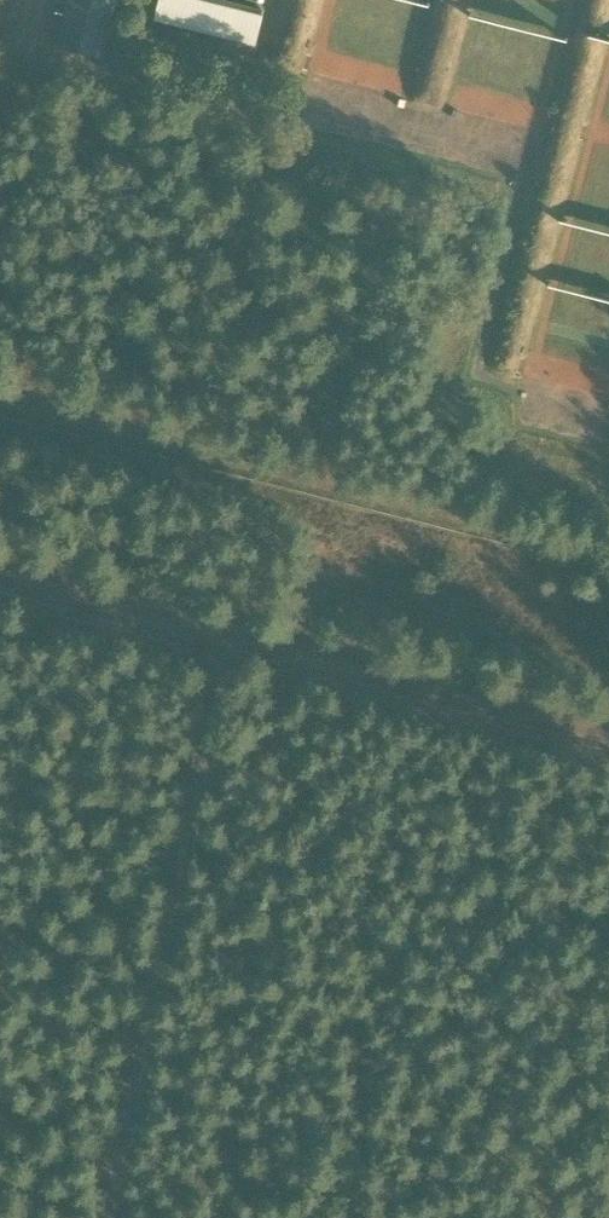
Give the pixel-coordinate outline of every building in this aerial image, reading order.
[(116,0),(68,0),(56,48),(101,59),(116,0)] [(154,20),(255,46),(264,10),(264,9),(259,2),(260,0),(159,0),(154,20)] [(309,72),(405,92),(411,65),(396,62),(404,23),(395,21),(399,2),(388,0),(324,0),(309,72)] [(467,110),(474,87),(458,82),(451,105),(467,110)] [(604,289),(601,302),(608,304),(608,290),(604,289)]
